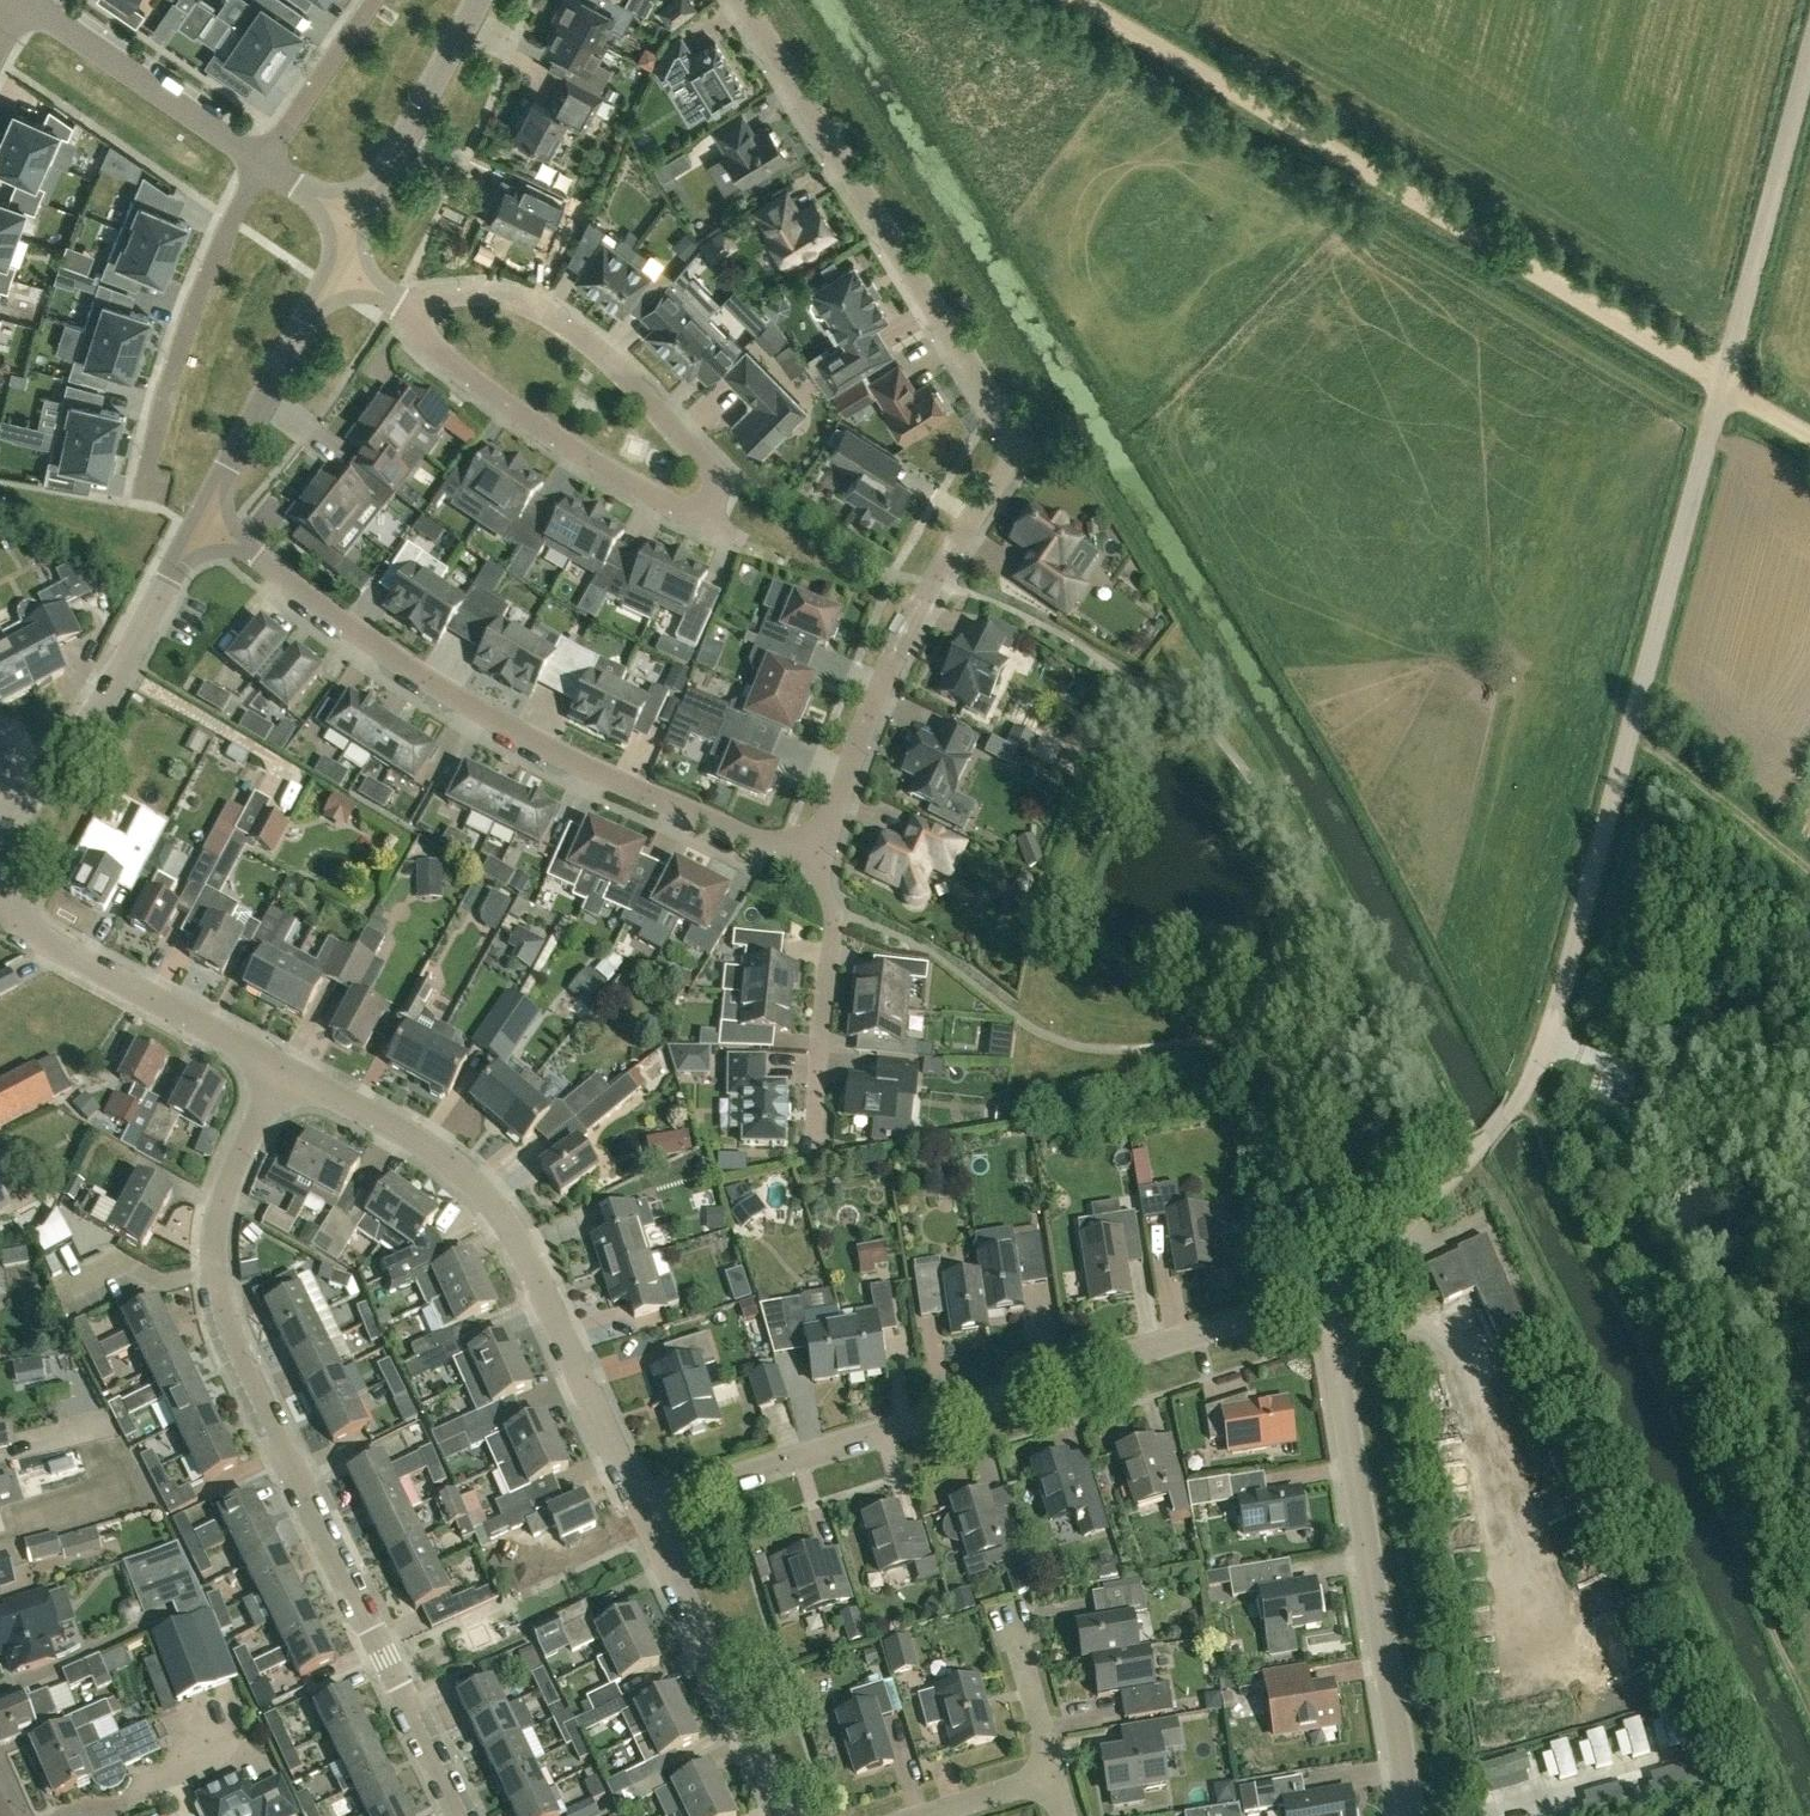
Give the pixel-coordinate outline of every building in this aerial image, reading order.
[(109,7),(137,26),(145,13),(129,2),(131,0),(114,0),(109,7)] [(188,10),(195,0),(194,0),(177,0),(176,2),(188,10)] [(188,10),(179,24),(195,35),(213,9),(200,0),(195,0),(188,10)] [(283,57),(291,46),(295,49),(304,36),(300,33),(301,32),(277,16),(287,1),(286,0),(252,0),(235,24),(283,57)] [(590,0),(564,0),(555,17),(561,20),(562,20),(606,44),(606,43),(604,42),(613,27),(623,33),(636,8),(621,0),(604,0),(601,6),(590,0)] [(687,12),(678,0),(674,0),(661,10),(672,24),(687,12)] [(179,24),(188,10),(176,2),(174,1),(163,16),(177,26),(179,24)] [(600,91),(612,68),(597,60),(606,44),(562,20),(561,20),(547,47),(577,64),(571,75),(600,91)] [(283,57),(235,24),(206,66),(231,83),(241,68),(249,73),(250,72),(266,83),(267,82),(271,84),(280,72),(276,69),(283,57)] [(695,56),(682,35),(669,44),(657,67),(669,87),(686,76),(709,113),(746,90),(716,42),(695,56)] [(645,46),(637,61),(651,69),(659,54),(645,46)] [(591,116),(603,93),(600,91),(571,75),(567,73),(566,76),(555,97),(561,100),(556,111),(535,99),(516,132),(520,135),(518,140),(519,145),(535,154),(541,152),(543,148),(548,150),(565,119),(583,129),(590,116),(591,116)] [(50,109),(43,122),(13,109),(1,137),(49,158),(59,134),(68,138),(73,125),(50,109)] [(755,134),(743,114),(715,131),(728,151),(725,153),(744,182),(787,156),(768,126),(755,134)] [(1,137),(0,139),(0,170),(18,178),(14,189),(41,200),(46,187),(37,183),(49,158),(1,137)] [(113,170),(122,151),(111,144),(102,165),(113,170)] [(665,162),(656,168),(668,187),(677,182),(665,162)] [(143,175),(121,229),(176,252),(180,241),(186,243),(192,228),(187,226),(188,223),(162,212),(170,193),(143,175)] [(564,198),(520,178),(514,191),(505,187),(500,198),(495,195),(483,220),(512,234),(514,229),(532,237),(540,220),(552,226),(564,198)] [(41,200),(14,189),(9,201),(0,198),(0,230),(17,236),(26,210),(36,213),(41,200)] [(799,211),(787,191),(757,210),(769,229),(766,231),(786,263),(804,252),(808,253),(811,253),(814,251),(816,247),(817,243),(834,233),(815,201),(799,211)] [(592,208),(577,201),(571,214),(586,221),(592,208)] [(614,247),(601,238),(606,230),(590,219),(569,261),(582,270),(577,278),(580,280),(576,284),(588,293),(592,289),(600,295),(635,246),(631,244),(623,238),(622,237),(614,247)] [(712,263),(740,245),(726,225),(698,243),(712,263)] [(176,252),(121,229),(102,276),(131,287),(138,270),(164,280),(165,277),(171,279),(177,264),(172,262),(176,252)] [(0,230),(0,274),(12,278),(17,265),(8,262),(17,236),(0,230)] [(623,238),(631,244),(637,236),(629,230),(623,238)] [(695,241),(685,232),(673,245),(684,255),(695,241)] [(654,276),(641,267),(649,256),(635,246),(600,295),(608,301),(605,305),(617,314),(620,309),(623,311),(640,289),(654,300),(674,276),(660,267),(654,276)] [(887,316),(854,263),(813,289),(815,293),(810,296),(809,303),(815,313),(822,315),(827,311),(846,341),(887,316)] [(684,286),(690,278),(681,269),(674,277),(674,276),(654,300),(667,312),(647,332),(650,335),(646,338),(656,349),(660,345),(668,353),(707,314),(687,294),(689,292),(684,286)] [(8,292),(12,278),(0,274),(0,289),(8,292)] [(96,288),(84,328),(140,346),(143,335),(149,337),(154,321),(148,320),(149,316),(123,308),(128,291),(98,281),(96,288)] [(727,334),(707,314),(668,353),(676,361),(672,365),(683,375),(686,372),(689,374),(692,371),(704,383),(742,345),(729,332),(727,334)] [(775,349),(787,337),(773,317),(771,319),(758,332),(775,349)] [(136,357),(140,346),(84,328),(69,375),(98,385),(103,367),(130,376),(131,373),(137,374),(142,359),(136,357)] [(805,361),(829,394),(865,371),(852,350),(846,341),(831,351),(828,345),(805,361)] [(762,453),(806,410),(747,351),(724,373),(755,403),(734,424),(762,453)] [(915,391),(899,365),(872,382),(888,408),(886,409),(904,439),(947,412),(943,406),(944,400),(938,390),(932,389),(928,383),(915,391)] [(12,372),(10,382),(25,385),(27,375),(12,372)] [(97,391),(67,383),(57,428),(114,442),(116,432),(121,433),(125,418),(120,416),(120,413),(93,407),(97,391)] [(845,416),(858,408),(844,386),(832,394),(845,416)] [(419,411),(387,388),(377,402),(380,404),(371,416),(424,455),(432,444),(431,440),(432,438),(437,437),(452,416),(428,398),(419,411)] [(424,455),(371,416),(362,429),(359,426),(349,440),(380,463),(371,477),(395,495),(406,480),(392,470),(406,451),(420,461),(424,455)] [(33,425),(18,421),(14,439),(29,443),(33,425)] [(467,447),(477,434),(465,425),(455,438),(467,447)] [(865,462),(857,474),(846,492),(859,500),(856,505),(868,513),(871,508),(889,519),(909,488),(891,477),(878,469),(888,453),(847,428),(836,444),(865,462)] [(113,443),(56,430),(56,433),(51,451),(49,462),(48,461),(43,482),(74,489),(79,467),(107,474),(107,470),(113,471),(116,456),(111,455),(113,443)] [(489,508),(517,466),(491,448),(471,478),(457,469),(432,503),(437,507),(445,496),(456,503),(464,491),(489,508)] [(360,490),(329,466),(319,479),(322,482),(313,494),(350,524),(370,499),(383,510),(395,495),(371,477),(360,490)] [(522,547),(537,523),(523,513),(543,483),(517,466),(489,508),(514,524),(506,537),(522,547)] [(350,524),(313,494),(303,506),(300,503),(289,516),(318,540),(309,552),(334,572),(345,559),(331,548),(350,524)] [(571,559),(596,515),(569,499),(551,531),(537,523),(522,547),(538,557),(545,544),(571,559)] [(1021,582),(1036,593),(1066,614),(1084,588),(1060,571),(1081,541),(1065,530),(1066,525),(1066,521),(1063,517),(1058,516),(1054,517),(1050,520),(1034,508),(1012,540),(1033,554),(1038,557),(1034,563),(1021,582)] [(607,595),(621,570),(606,562),(624,531),(596,515),(571,559),(598,574),(591,586),(607,595)] [(423,537),(432,524),(422,517),(412,529),(423,537)] [(439,582),(440,582),(448,571),(422,554),(423,553),(408,543),(392,567),(405,576),(385,606),(400,616),(412,624),(439,582)] [(658,603),(679,558),(650,544),(635,577),(621,570),(607,595),(624,604),(631,591),(658,603)] [(696,647),(712,612),(693,603),(708,571),(679,558),(658,603),(685,616),(675,637),(696,647)] [(497,562),(480,589),(499,601),(516,574),(497,562)] [(358,591),(381,591),(381,567),(357,567),(358,591)] [(464,599),(439,582),(412,624),(438,641),(458,611),(475,623),(491,597),(473,586),(464,599)] [(503,679),(528,636),(502,621),(509,608),(491,597),(475,623),(493,633),(475,664),(503,679)] [(839,615),(795,597),(789,615),(771,608),(758,638),(787,650),(794,633),(826,647),(829,640),(834,638),(839,626),(837,621),(839,615)] [(44,616),(40,607),(39,606),(37,604),(35,603),(32,601),(30,601),(28,601),(26,602),(24,602),(23,603),(21,604),(19,606),(18,609),(18,610),(17,612),(17,614),(18,616),(18,617),(18,618),(29,638),(10,647),(33,689),(64,673),(51,649),(79,634),(64,605),(44,616)] [(732,618),(730,612),(722,609),(717,620),(729,625),(732,618)] [(269,626),(261,620),(228,661),(243,673),(277,633),(269,626)] [(993,657),(1001,641),(974,627),(966,643),(961,641),(952,660),(948,659),(943,669),(946,671),(944,675),(948,677),(940,693),(968,707),(976,691),(989,698),(1006,663),(993,657)] [(260,682),(288,649),(284,645),(287,642),(279,635),(280,635),(277,633),(243,673),(253,682),(256,679),(260,682)] [(744,642),(755,647),(749,661),(753,671),(763,675),(757,689),(805,709),(810,695),(808,690),(813,680),(780,666),(787,650),(758,638),(758,639),(747,635),(744,642)] [(554,651),(528,636),(503,679),(530,695),(548,664),(566,675),(579,649),(561,638),(554,651)] [(10,648),(6,640),(0,643),(0,699),(3,705),(33,689),(10,647),(10,648)] [(674,660),(688,666),(695,652),(681,645),(674,660)] [(293,653),(288,649),(260,682),(265,686),(262,690),(272,698),(306,657),(304,655),(304,656),(296,649),(293,653)] [(599,730),(620,684),(593,672),(599,658),(579,649),(566,675),(585,685),(570,717),(599,730)] [(288,711),(322,671),(314,664),(306,657),(272,698),(288,711)] [(671,674),(665,685),(681,692),(686,681),(671,674)] [(210,706),(219,691),(206,683),(197,698),(210,706)] [(647,697),(620,684),(599,730),(627,744),(642,712),(657,719),(669,692),(653,685),(647,697)] [(688,688),(680,709),(701,718),(710,696),(688,688)] [(805,709),(757,689),(751,703),(742,699),(732,703),(722,726),(751,738),(758,721),(790,734),(795,724),(800,722),(805,709)] [(223,714),(232,698),(219,691),(210,706),(223,714)] [(373,707),(354,695),(353,698),(350,696),(328,729),(350,743),(373,707)] [(134,696),(128,708),(143,716),(149,704),(134,696)] [(680,703),(669,698),(660,719),(670,724),(680,703)] [(371,756),(392,723),(373,710),(374,708),(373,707),(350,743),(371,756)] [(744,754),(751,738),(722,726),(701,718),(680,709),(671,728),(715,745),(710,756),(727,763),(719,781),(764,799),(766,793),(771,791),(776,779),(774,774),(777,768),(744,754)] [(252,736),(261,720),(248,713),(239,729),(252,736)] [(265,744),(274,728),(261,720),(252,736),(265,744)] [(392,770),(413,736),(392,723),(371,756),(392,770)] [(195,730),(186,748),(190,750),(202,757),(214,734),(198,725),(195,730)] [(966,757),(975,740),(945,725),(936,742),(922,735),(919,740),(915,742),(911,750),(912,754),(904,770),(919,778),(910,795),(933,806),(942,789),(952,794),(970,759),(966,757)] [(1015,725),(1006,744),(1027,753),(1036,734),(1015,725)] [(414,784),(434,753),(431,751),(432,748),(413,736),(392,770),(414,784)] [(994,738),(987,752),(1010,763),(1016,749),(994,738)] [(244,767),(251,754),(233,745),(226,757),(244,767)] [(327,781),(336,765),(323,758),(314,774),(327,781)] [(340,789),(349,773),(336,765),(327,781),(340,789)] [(488,778),(469,768),(467,771),(464,769),(448,802),(471,813),(488,778)] [(493,824),(510,789),(488,778),(471,813),(493,824)] [(372,803),(381,787),(368,779),(359,795),(372,803)] [(385,810),(394,794),(381,787),(372,803),(385,810)] [(532,799),(510,789),(493,824),(516,835),(534,797),(533,796),(532,799)] [(347,825),(357,807),(334,794),(323,813),(325,814),(323,818),(342,829),(345,824),(347,825)] [(255,795),(245,812),(235,831),(249,839),(273,852),(288,825),(265,812),(269,803),(255,795)] [(539,847),(557,811),(553,810),(555,807),(534,797),(516,835),(539,847)] [(204,891),(206,887),(220,860),(245,812),(230,804),(204,851),(187,882),(204,891)] [(963,844),(915,821),(904,844),(886,836),(869,872),(907,891),(907,896),(908,900),(912,904),(917,905),(921,903),(925,899),(926,894),(924,890),(920,886),(930,865),(949,874),(963,844)] [(599,827),(589,823),(574,855),(559,848),(547,876),(575,889),(582,872),(596,879),(617,831),(604,825),(599,827)] [(453,851),(463,835),(450,828),(440,843),(453,851)] [(630,914),(643,886),(628,879),(643,847),(632,842),(630,837),(617,831),(596,879),(610,885),(602,901),(630,914)] [(1043,861),(1033,834),(1017,841),(1028,868),(1043,861)] [(466,859),(476,843),(463,835),(453,851),(466,859)] [(86,836),(85,839),(82,844),(77,853),(90,860),(81,875),(81,876),(76,876),(70,886),(72,892),(105,910),(123,877),(122,876),(129,863),(116,856),(109,869),(92,860),(99,847),(100,844),(86,836)] [(493,881),(503,866),(490,858),(480,873),(493,881)] [(418,900),(442,899),(441,861),(417,862),(418,900)] [(686,868),(675,862),(659,894),(643,886),(630,914),(657,928),(665,912),(679,919),(703,873),(691,866),(686,868)] [(159,872),(146,865),(145,867),(139,878),(152,885),(159,874),(159,872)] [(507,887),(515,874),(503,866),(493,881),(506,889),(507,887)] [(515,874),(507,887),(518,894),(529,878),(517,871),(515,874)] [(710,956),(726,929),(711,921),(728,890),(717,885),(716,880),(703,873),(679,919),(692,926),(684,942),(710,956)] [(160,940),(178,908),(168,902),(177,884),(159,874),(152,885),(131,924),(160,940)] [(1030,879),(1024,877),(1018,879),(1016,885),(1018,891),(1024,894),(1030,891),(1032,885),(1030,879)] [(287,895),(295,893),(299,885),(286,878),(279,891),(287,895)] [(252,944),(255,938),(254,938),(262,925),(250,918),(252,914),(234,904),(235,902),(206,887),(204,891),(192,913),(209,922),(191,957),(223,974),(242,939),(252,944)] [(503,916),(510,902),(492,892),(484,906),(503,916)] [(519,919),(528,903),(517,897),(508,913),(519,919)] [(268,945),(285,914),(272,907),(262,925),(254,938),(255,938),(268,945)] [(624,925),(630,914),(624,911),(619,922),(624,925)] [(367,929),(384,938),(388,929),(372,920),(367,929)] [(544,942),(518,928),(509,944),(520,950),(514,960),(530,968),(544,942)] [(357,949),(355,951),(340,980),(356,989),(373,958),(374,959),(384,938),(367,929),(357,949)] [(741,993),(789,998),(791,983),(795,984),(797,966),(781,965),(766,963),(769,935),(734,931),(732,947),(745,949),(743,970),(725,968),(722,991),(741,993)] [(275,1002),(300,953),(278,941),(271,955),(264,951),(245,986),(275,1002)] [(339,983),(340,980),(355,951),(341,943),(323,975),(339,983)] [(303,1017),(321,982),(314,978),(321,964),(300,953),(275,1002),(303,1017)] [(926,981),(928,964),(897,960),(896,976),(857,972),(855,989),(859,989),(857,1004),(905,1010),(909,979),(926,981)] [(586,1006),(606,983),(589,967),(568,990),(586,1006)] [(16,986),(9,972),(0,976),(0,994),(16,986)] [(677,973),(676,988),(688,989),(689,974),(677,973)] [(418,1024),(436,990),(419,981),(401,1015),(418,1024)] [(333,1033),(336,1034),(334,1038),(335,1041),(350,1049),(351,1049),(353,1044),(356,1046),(364,1050),(385,1010),(354,993),(353,995),(333,1033)] [(490,1053),(524,1003),(509,993),(475,1043),(490,1053)] [(790,1031),(792,1014),(787,1013),(789,998),(741,993),(738,1024),(721,1023),(718,1047),(749,1048),(751,1027),(790,1031)] [(505,1063),(539,1013),(524,1003),(490,1053),(505,1063)] [(902,1040),(905,1010),(857,1004),(856,1019),(851,1019),(850,1036),(878,1039),(876,1053),(917,1058),(919,1042),(902,1040)] [(420,1080),(447,1027),(439,1023),(430,1039),(409,1027),(389,1063),(420,1080)] [(448,1095),(467,1059),(447,1048),(456,1032),(447,1027),(420,1080),(431,1086),(430,1089),(431,1093),(440,1098),(444,1097),(445,1094),(448,1095)] [(127,1147),(135,1151),(143,1136),(158,1107),(162,1100),(149,1094),(167,1059),(138,1044),(138,1045),(130,1040),(120,1059),(128,1063),(120,1079),(136,1087),(129,1099),(116,1091),(104,1113),(129,1126),(120,1143),(127,1147)] [(677,1072),(708,1072),(709,1049),(670,1048),(677,1072)] [(72,1089),(55,1055),(0,1084),(0,1127),(72,1089)] [(784,1143),(785,1083),(765,1083),(765,1058),(729,1057),(729,1096),(743,1096),(743,1143),(784,1143)] [(924,1059),(923,1071),(942,1073),(943,1060),(924,1059)] [(914,1096),(917,1067),(879,1063),(877,1079),(849,1076),(848,1088),(844,1090),(843,1100),(847,1103),(845,1114),(893,1119),(896,1094),(914,1096)] [(516,1082),(500,1068),(472,1100),(497,1121),(536,1076),(528,1069),(516,1082)] [(143,1136),(135,1151),(134,1152),(162,1166),(171,1150),(165,1147),(181,1117),(205,1130),(225,1090),(192,1072),(174,1107),(170,1114),(158,1107),(143,1136)] [(563,1103),(575,1118),(610,1089),(598,1074),(563,1103)] [(610,1089),(575,1118),(587,1133),(616,1109),(640,1090),(627,1075),(610,1089)] [(522,1143),(548,1110),(532,1096),(543,1082),(536,1076),(497,1121),(522,1143)] [(102,1108),(88,1094),(76,1106),(90,1120),(102,1108)] [(1014,1111),(996,1109),(995,1124),(1013,1126),(1014,1111)] [(220,1137),(205,1131),(199,1145),(214,1151),(220,1137)] [(682,1132),(657,1137),(660,1157),(685,1153),(682,1132)] [(304,1206),(336,1149),(309,1135),(297,1158),(291,1155),(285,1165),(277,1161),(264,1185),(304,1206)] [(562,1195),(597,1169),(577,1141),(541,1166),(562,1195)] [(342,1152),(336,1149),(304,1206),(314,1212),(319,1212),(322,1210),(325,1206),(324,1202),(329,1194),(340,1200),(361,1163),(353,1158),(354,1155),(353,1152),(347,1149),(344,1150),(342,1152)] [(1151,1187),(1148,1166),(1146,1151),(1133,1153),(1135,1168),(1138,1189),(1143,1218),(1167,1214),(1176,1272),(1217,1265),(1207,1207),(1181,1211),(1176,1182),(1151,1187)] [(706,1176),(713,1165),(702,1157),(695,1168),(706,1176)] [(157,1220),(173,1192),(139,1174),(124,1202),(157,1220)] [(75,1201),(85,1181),(74,1175),(63,1195),(75,1201)] [(391,1232),(415,1197),(392,1180),(378,1200),(364,1192),(349,1214),(325,1253),(337,1261),(357,1230),(380,1246),(390,1232),(391,1232)] [(735,1211),(753,1197),(744,1184),(726,1191),(735,1211)] [(743,1228),(767,1210),(756,1195),(753,1197),(735,1211),(732,1213),(743,1228)] [(142,1249),(157,1220),(124,1202),(119,1212),(102,1202),(91,1197),(81,1215),(142,1249)] [(445,1248),(438,1234),(429,1228),(439,1214),(415,1197),(391,1232),(390,1232),(381,1245),(397,1256),(377,1265),(384,1279),(412,1266),(445,1248)] [(654,1227),(646,1201),(633,1205),(632,1203),(601,1213),(602,1216),(604,1216),(610,1232),(593,1238),(603,1271),(649,1256),(641,1231),(654,1227)] [(325,1253),(349,1214),(336,1206),(311,1245),(325,1253)] [(271,1207),(263,1221),(268,1223),(288,1234),(296,1220),(286,1215),(271,1207)] [(708,1229),(726,1228),(725,1208),(707,1208),(708,1229)] [(43,1256),(73,1242),(57,1212),(43,1230),(34,1234),(40,1250),(43,1256)] [(1091,1300),(1130,1293),(1126,1264),(1143,1262),(1135,1212),(1093,1219),(1096,1236),(1081,1238),(1091,1300)] [(8,1229),(16,1241),(30,1231),(21,1219),(8,1229)] [(254,1245),(263,1236),(252,1226),(243,1235),(254,1245)] [(977,1258),(980,1274),(985,1313),(1022,1307),(1019,1284),(1018,1277),(1044,1273),(1038,1233),(1038,1228),(1011,1232),(1012,1236),(1011,1237),(1013,1253),(977,1258)] [(1524,1321),(1485,1235),(1456,1248),(1458,1251),(1426,1266),(1443,1303),(1475,1289),(1496,1334),(1524,1321)] [(862,1274),(875,1272),(874,1267),(887,1264),(884,1242),(857,1247),(862,1274)] [(4,1268),(30,1264),(27,1248),(1,1252),(4,1268)] [(453,1263),(445,1248),(412,1266),(384,1279),(390,1293),(419,1280),(434,1273),(445,1298),(484,1281),(472,1255),(453,1263)] [(657,1281),(649,1256),(603,1271),(613,1303),(631,1297),(636,1314),(633,1314),(634,1317),(665,1308),(665,1307),(679,1302),(671,1277),(657,1281)] [(940,1262),(939,1257),(915,1260),(915,1266),(922,1315),(948,1311),(951,1334),(987,1329),(985,1313),(980,1274),(943,1280),(941,1262),(940,1262)] [(348,1290),(353,1277),(334,1271),(330,1284),(348,1290)] [(280,1333),(312,1317),(299,1290),(301,1289),(293,1273),(276,1281),(283,1297),(266,1305),(280,1333)] [(484,1281),(445,1298),(430,1304),(431,1306),(442,1331),(451,1327),(457,1324),(496,1307),(484,1281)] [(747,1283),(730,1289),(734,1303),(752,1298),(747,1283)] [(896,1326),(889,1284),(870,1287),(874,1308),(856,1311),(858,1323),(858,1328),(842,1330),(849,1375),(885,1369),(878,1329),(896,1326)] [(759,1304),(760,1304),(769,1302),(768,1297),(761,1291),(755,1293),(759,1304)] [(807,1331),(802,1298),(782,1301),(782,1300),(769,1302),(760,1304),(771,1348),(789,1345),(789,1343),(807,1341),(813,1381),(849,1375),(842,1330),(826,1333),(825,1328),(807,1331)] [(137,1344),(170,1328),(157,1300),(123,1317),(130,1331),(99,1346),(96,1341),(86,1346),(95,1365),(105,1360),(105,1359),(136,1343),(137,1344)] [(364,1324),(376,1319),(374,1314),(370,1302),(357,1307),(364,1324)] [(376,1319),(379,1325),(392,1319),(387,1308),(374,1314),(376,1319)] [(293,1360),(326,1343),(312,1317),(280,1333),(293,1360)] [(372,1342),(384,1337),(379,1325),(376,1319),(364,1324),(372,1342)] [(458,1340),(451,1327),(442,1331),(423,1340),(429,1354),(458,1340)] [(150,1371),(184,1355),(170,1328),(137,1344),(150,1371)] [(454,1358),(466,1385),(482,1378),(520,1361),(508,1334),(469,1352),(464,1354),(458,1340),(429,1354),(424,1356),(417,1359),(404,1365),(410,1378),(435,1367),(454,1358)] [(664,1403),(709,1389),(701,1364),(715,1360),(707,1334),(664,1348),(670,1365),(653,1371),(664,1403)] [(307,1387),(339,1370),(326,1343),(293,1360),(307,1387)] [(164,1399),(197,1382),(184,1355),(150,1371),(157,1384),(122,1401),(129,1415),(163,1398),(164,1399)] [(41,1358),(13,1364),(17,1386),(45,1380),(41,1358)] [(386,1382),(398,1376),(390,1359),(377,1365),(386,1382)] [(103,1380),(113,1376),(105,1360),(95,1365),(103,1380)] [(482,1378),(466,1385),(478,1412),(488,1407),(494,1405),(533,1387),(520,1361),(482,1378)] [(760,1409),(787,1400),(777,1367),(750,1376),(760,1409)] [(320,1414),(353,1397),(339,1370),(307,1387),(320,1414)] [(398,1406),(408,1401),(405,1394),(407,1393),(398,1376),(386,1382),(395,1399),(398,1406)] [(177,1426),(210,1409),(197,1382),(164,1399),(177,1426)] [(693,1435),(706,1430),(706,1425),(720,1421),(709,1389),(664,1403),(674,1436),(690,1431),(693,1435)] [(1245,1406),(1243,1396),(1205,1408),(1210,1439),(1230,1436),(1232,1452),(1291,1443),(1284,1400),(1245,1406)] [(334,1441),(366,1425),(353,1397),(320,1414),(334,1441)] [(109,1405),(117,1421),(129,1415),(122,1401),(121,1399),(109,1405)] [(465,1433),(494,1420),(488,1407),(459,1420),(465,1433)] [(190,1453),(224,1437),(210,1409),(177,1426),(190,1453)] [(557,1441),(545,1414),(501,1435),(494,1420),(465,1433),(471,1448),(492,1438),(504,1465),(518,1459),(557,1441)] [(125,1438),(137,1432),(129,1415),(117,1421),(125,1438)] [(9,1446),(4,1425),(0,1426),(0,1448),(9,1446)] [(441,1428),(431,1433),(437,1446),(447,1442),(441,1428)] [(204,1481),(237,1464),(224,1437),(190,1453),(204,1481)] [(1158,1462),(1151,1440),(1119,1450),(1136,1504),(1162,1496),(1168,1515),(1189,1508),(1172,1457),(1158,1462)] [(518,1459),(504,1465),(497,1469),(509,1496),(524,1489),(531,1486),(530,1485),(569,1467),(557,1441),(518,1459)] [(419,1450),(427,1468),(439,1462),(432,1445),(431,1445),(419,1450)] [(179,1459),(173,1447),(156,1456),(153,1450),(141,1456),(149,1473),(162,1467),(179,1459)] [(395,1483),(383,1459),(382,1455),(348,1472),(362,1499),(395,1483)] [(1072,1477),(1065,1455),(1033,1464),(1050,1520),(1075,1512),(1082,1535),(1104,1528),(1087,1472),(1072,1477)] [(435,1486),(447,1480),(439,1462),(427,1468),(435,1486)] [(62,1463),(12,1475),(15,1488),(65,1476),(62,1463)] [(170,1483),(162,1467),(149,1473),(171,1514),(198,1500),(190,1484),(179,1490),(174,1481),(170,1483)] [(9,1497),(2,1474),(0,1474),(0,1500),(9,1497)] [(1266,1494),(1263,1475),(1229,1480),(1232,1500),(1239,1499),(1245,1533),(1304,1524),(1298,1489),(1266,1494)] [(409,1476),(395,1483),(362,1499),(375,1527),(409,1510),(422,1503),(409,1476)] [(466,1482),(463,1476),(454,1480),(457,1486),(466,1482)] [(1191,1508),(1210,1505),(1206,1481),(1187,1484),(1191,1508)] [(446,1526),(456,1522),(455,1521),(468,1515),(461,1499),(462,1499),(457,1488),(434,1498),(446,1526)] [(502,1515),(530,1502),(524,1489),(496,1502),(502,1515)] [(991,1515),(984,1492),(952,1502),(957,1518),(953,1519),(950,1525),(953,1535),(959,1538),(963,1537),(970,1558),(1016,1543),(1006,1510),(991,1515)] [(233,1539),(266,1522),(253,1494),(219,1511),(227,1527),(220,1530),(216,1522),(194,1533),(195,1535),(184,1541),(192,1558),(205,1552),(205,1553),(233,1539)] [(596,1526),(583,1496),(538,1516),(532,1503),(531,1504),(530,1502),(502,1515),(502,1517),(485,1525),(491,1539),(528,1522),(535,1536),(556,1527),(562,1541),(563,1540),(565,1545),(570,1547),(579,1544),(581,1538),(578,1534),(596,1526)] [(903,1529),(897,1507),(864,1517),(881,1572),(928,1557),(918,1524),(903,1529)] [(388,1554),(422,1537),(409,1510),(375,1527),(388,1554)] [(474,1530),(485,1525),(488,1523),(482,1511),(469,1516),(468,1517),(471,1522),(474,1530)] [(463,1539),(476,1534),(474,1530),(471,1522),(468,1517),(469,1516),(468,1515),(455,1521),(456,1522),(463,1539)] [(246,1566),(280,1549),(266,1522),(233,1539),(246,1566)] [(31,1561),(61,1553),(57,1539),(56,1533),(26,1541),(31,1561)] [(76,1534),(57,1539),(61,1553),(62,1556),(81,1551),(76,1534)] [(402,1581),(435,1564),(422,1537),(388,1554),(402,1581)] [(211,1610),(178,1542),(153,1552),(160,1572),(165,1570),(177,1600),(172,1602),(180,1622),(211,1610)] [(819,1547),(772,1561),(781,1590),(774,1592),(781,1615),(803,1608),(804,1612),(851,1597),(843,1571),(828,1575),(819,1547)] [(259,1593),(293,1577),(280,1549),(246,1566),(259,1593)] [(202,1576),(214,1569),(205,1553),(205,1552),(192,1558),(202,1576)] [(765,1554),(753,1558),(760,1579),(771,1575),(765,1554)] [(1105,1561),(1109,1575),(1120,1572),(1116,1558),(1105,1561)] [(12,1576),(7,1561),(0,1563),(0,1580),(12,1576)] [(1267,1563),(1228,1570),(1233,1595),(1260,1591),(1266,1631),(1320,1623),(1314,1581),(1292,1584),(1270,1588),(1267,1563)] [(415,1609),(449,1592),(435,1564),(402,1581),(415,1609)] [(1006,1572),(1014,1595),(1039,1587),(1032,1564),(1006,1572)] [(1219,1582),(1218,1571),(1208,1573),(1209,1584),(1219,1582)] [(273,1620),(306,1604),(293,1577),(259,1593),(273,1620)] [(1096,1619),(1075,1622),(1081,1660),(1090,1658),(1140,1650),(1134,1613),(1146,1611),(1141,1584),(1139,1578),(1120,1581),(1121,1587),(1103,1590),(1108,1617),(1096,1619)] [(1558,1580),(1544,1590),(1552,1603),(1566,1593),(1558,1580)] [(499,1598),(493,1585),(475,1593),(474,1589),(446,1601),(454,1618),(499,1598)] [(954,1614),(974,1608),(968,1589),(949,1595),(954,1614)] [(207,1595),(214,1613),(225,1609),(219,1591),(207,1595)] [(57,1629),(45,1592),(11,1604),(12,1609),(0,1613),(0,1647),(57,1629)] [(937,1618),(946,1606),(931,1596),(923,1609),(937,1618)] [(131,1624),(138,1621),(141,1613),(137,1606),(129,1604),(122,1607),(120,1615),(124,1622),(131,1624)] [(286,1648),(320,1631),(306,1604),(273,1620),(286,1648)] [(225,1609),(214,1613),(221,1631),(229,1628),(231,1628),(232,1627),(225,1609)] [(850,1642),(867,1636),(859,1609),(842,1615),(850,1642)] [(647,1635),(635,1610),(597,1628),(591,1615),(563,1629),(571,1646),(573,1650),(601,1637),(609,1654),(647,1635)] [(179,1700),(216,1686),(237,1677),(225,1646),(226,1646),(221,1631),(220,1632),(212,1611),(153,1634),(179,1700)] [(559,1631),(552,1618),(531,1628),(538,1642),(546,1658),(571,1646),(563,1629),(559,1631)] [(47,1640),(59,1636),(57,1629),(0,1647),(0,1654),(7,1651),(14,1673),(54,1660),(47,1640)] [(300,1675),(333,1659),(320,1631),(286,1648),(254,1663),(242,1669),(260,1708),(277,1701),(267,1679),(262,1681),(260,1676),(293,1661),(300,1675)] [(660,1662),(647,1635),(609,1654),(609,1655),(597,1661),(598,1662),(597,1662),(602,1673),(603,1672),(615,1667),(621,1680),(660,1662)] [(891,1673),(915,1667),(907,1637),(883,1643),(891,1673)] [(242,1669),(254,1663),(246,1646),(233,1652),(242,1669)] [(867,1665),(878,1661),(875,1649),(863,1653),(867,1665)] [(1140,1650),(1090,1658),(1096,1696),(1120,1692),(1133,1690),(1138,1716),(1172,1710),(1168,1682),(1155,1685),(1149,1649),(1140,1650)] [(112,1683),(100,1654),(62,1670),(70,1688),(92,1678),(97,1690),(112,1683)] [(147,1671),(154,1688),(166,1683),(160,1666),(156,1657),(144,1662),(147,1671)] [(1290,1667),(1264,1672),(1274,1734),(1338,1723),(1332,1685),(1310,1688),(1294,1691),(1290,1667)] [(540,1691),(552,1685),(543,1668),(531,1674),(540,1691)] [(994,1739),(978,1677),(917,1694),(926,1726),(946,1721),(953,1750),(994,1739)] [(472,1723),(505,1707),(491,1679),(458,1695),(472,1723)] [(856,1773),(892,1762),(879,1717),(893,1713),(883,1681),(850,1692),(855,1708),(838,1713),(856,1773)] [(593,1710),(622,1697),(616,1683),(587,1696),(588,1699),(593,1710)] [(549,1708),(561,1702),(552,1685),(540,1691),(549,1708)] [(621,1714),(633,1739),(647,1732),(686,1713),(674,1687),(635,1706),(635,1707),(628,1710),(621,1714)] [(49,1689),(25,1698),(23,1692),(0,1701),(0,1745),(37,1730),(35,1723),(59,1714),(49,1689)] [(328,1733),(362,1717),(348,1689),(314,1705),(328,1733)] [(1225,1711),(1235,1708),(1232,1691),(1222,1692),(1225,1711)] [(1204,1695),(1206,1710),(1222,1708),(1219,1692),(1204,1695)] [(599,1724),(621,1714),(628,1710),(622,1697),(593,1710),(594,1711),(585,1715),(575,1720),(580,1730),(590,1725),(591,1729),(600,1725),(599,1724)] [(44,1768),(80,1752),(72,1734),(113,1716),(107,1702),(65,1720),(68,1726),(32,1741),(44,1768)] [(485,1750),(518,1734),(505,1707),(472,1723),(485,1750)] [(1662,1714),(1671,1748),(1687,1744),(1678,1710),(1662,1714)] [(277,1745),(290,1739),(277,1711),(264,1717),(277,1745)] [(633,1739),(646,1764),(626,1773),(633,1787),(660,1774),(661,1775),(683,1764),(676,1750),(699,1739),(686,1713),(647,1732),(633,1739)] [(341,1760),(375,1744),(362,1717),(328,1733),(341,1760)] [(563,1726),(571,1742),(583,1737),(580,1730),(575,1720),(563,1726)] [(1625,1724),(1634,1757),(1650,1753),(1641,1720),(1625,1724)] [(1107,1791),(1166,1782),(1160,1747),(1179,1744),(1175,1723),(1120,1732),(1124,1751),(1101,1755),(1107,1791)] [(124,1765),(157,1751),(145,1724),(80,1752),(44,1768),(46,1775),(43,1776),(42,1780),(47,1793),(51,1794),(54,1792),(55,1795),(92,1779),(88,1772),(121,1758),(124,1765)] [(1588,1734),(1597,1768),(1612,1764),(1603,1730),(1588,1734)] [(498,1778),(531,1762),(518,1734),(485,1750),(498,1778)] [(583,1737),(571,1742),(580,1760),(592,1754),(583,1737)] [(291,1773),(303,1767),(290,1739),(277,1745),(291,1773)] [(1551,1745),(1561,1779),(1576,1775),(1567,1741),(1551,1745)] [(343,1794),(388,1771),(375,1744),(341,1760),(349,1776),(337,1781),(343,1794)] [(1524,1757),(1484,1767),(1488,1784),(1528,1774),(1524,1757)] [(511,1805),(544,1789),(531,1762),(498,1778),(511,1805)] [(665,1815),(672,1815),(685,1810),(724,1791),(711,1764),(672,1783),(666,1786),(667,1787),(654,1793),(665,1815)] [(402,1798),(388,1771),(343,1794),(343,1795),(355,1789),(368,1815),(402,1798)] [(1652,1786),(1657,1804),(1712,1789),(1707,1771),(1652,1786)] [(666,1786),(661,1775),(660,1774),(633,1787),(639,1800),(654,1793),(667,1787),(666,1786)] [(1263,1783),(1254,1784),(1239,1786),(1243,1814),(1258,1811),(1284,1807),(1285,1815),(1354,1815),(1349,1788),(1303,1795),(1300,1776),(1263,1783)] [(592,1798),(593,1800),(606,1795),(597,1777),(585,1783),(592,1798)] [(243,1778),(199,1798),(201,1802),(198,1803),(196,1808),(199,1815),(263,1815),(272,1812),(274,1815),(293,1815),(296,1815),(279,1780),(261,1789),(265,1797),(254,1802),(243,1778)] [(1235,1801),(1232,1783),(1219,1785),(1214,1793),(1215,1804),(1235,1801)] [(511,1805),(517,1815),(558,1815),(553,1807),(544,1789),(511,1805)] [(295,1796),(304,1813),(315,1808),(307,1790),(295,1796)] [(724,1791),(685,1810),(672,1815),(736,1815),(724,1791)] [(1588,1815),(1620,1815),(1638,1811),(1633,1794),(1585,1807),(1588,1815)] [(402,1798),(368,1815),(410,1815),(402,1798)] [(593,1800),(592,1798),(566,1810),(564,1811),(566,1815),(594,1815),(600,1813),(593,1800)] [(1237,1805),(1195,1811),(1195,1815),(1239,1815),(1237,1805)] [(304,1813),(305,1815),(319,1815),(315,1808),(304,1813)]
